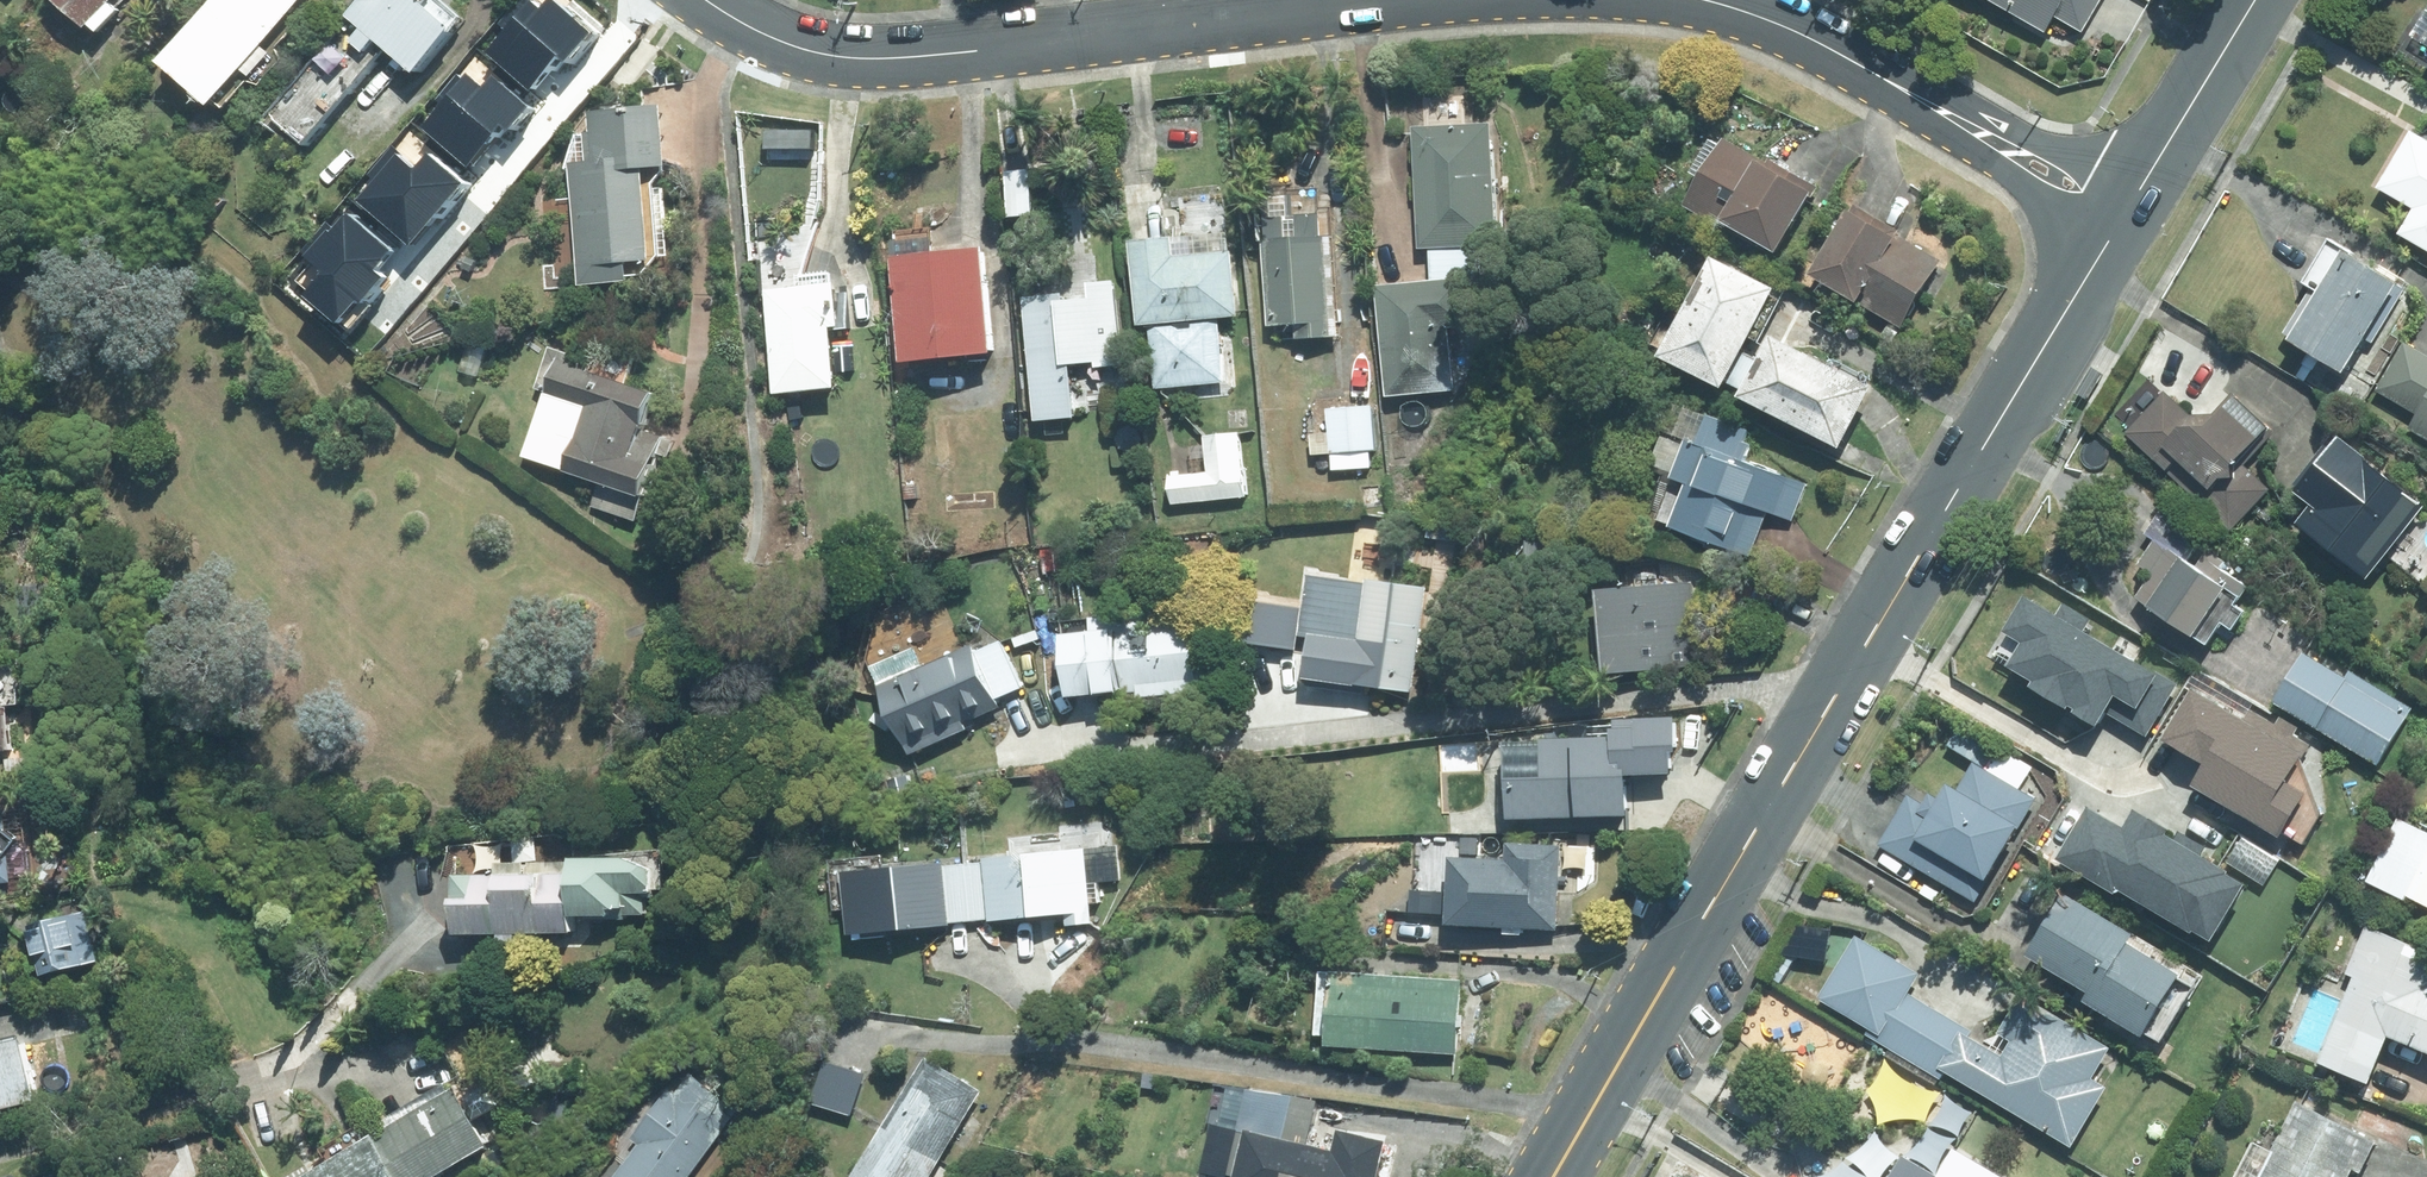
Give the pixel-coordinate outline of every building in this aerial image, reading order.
[(90,25),(93,22),(100,29),(121,7),(114,0),(64,0),(90,25)] [(162,57),(214,103),(305,0),(213,0),(162,57)] [(267,123),(304,153),(392,48),(422,73),(459,28),(429,2),(431,0),(366,0),(367,0),(354,16),(355,18),(267,123)] [(2048,35),(2057,19),(2084,35),(2104,0),(1986,0),(2048,35)] [(651,276),(649,257),(658,257),(650,163),(675,161),(669,100),(594,107),(596,128),(589,129),(592,158),(575,159),(583,263),(604,261),(606,280),(651,276)] [(1493,122),(1415,126),(1422,249),(1498,245),(1493,122)] [(2416,133),(2382,190),(2418,211),(2404,237),(2426,251),(2426,140),(2416,133)] [(1771,160),(1729,135),(1724,144),(1713,138),(1694,170),(1705,176),(1690,202),(1780,255),(1821,185),(1772,156),(1771,160)] [(465,236),(518,172),(488,146),(473,164),(444,140),(427,160),(418,152),(364,217),(412,257),(445,219),(465,236)] [(1036,212),(1031,166),(1005,169),(1010,214),(1036,212)] [(1816,273),(1905,326),(1944,259),(1900,233),(1902,229),(1857,202),(1816,273)] [(1180,253),(1178,234),(1137,237),(1144,322),(1153,321),(1159,387),(1229,381),(1223,315),(1244,313),(1239,248),(1180,253)] [(1332,335),(1325,235),(1264,240),(1270,325),(1296,323),(1297,338),(1332,335)] [(2351,372),(2404,283),(2347,250),(2331,241),(2306,283),(2322,293),(2295,339),(2351,372)] [(997,351),(988,245),(898,252),(907,358),(997,351)] [(1730,385),(1781,287),(1720,255),(1669,353),(1730,385)] [(1380,285),(1391,396),(1458,389),(1452,328),(1471,325),(1466,276),(1380,285)] [(1128,361),(1120,277),(1095,280),(1096,295),(1074,297),(1073,288),(1031,292),(1043,418),(1085,413),(1080,361),(1102,359),(1102,364),(1128,361)] [(845,324),(841,280),(767,288),(778,392),(842,386),(836,325),(845,324)] [(1879,383),(1779,331),(1747,393),(1847,445),(1879,383)] [(2398,339),(2388,332),(2380,347),(2390,353),(2398,339)] [(2405,341),(2377,390),(2419,413),(2410,428),(2426,437),(2426,353),(2405,341)] [(567,469),(648,493),(666,435),(646,428),(658,389),(592,368),(595,359),(551,345),(539,387),(550,390),(549,393),(588,404),(579,435),(577,435),(567,469)] [(2193,413),(2168,389),(2128,431),(2233,528),(2272,486),(2246,463),(2277,430),(2238,393),(2221,411),(2193,413)] [(1379,447),(1375,403),(1329,407),(1333,450),(1379,447)] [(1690,483),(1674,525),(1739,551),(1757,506),(1779,515),(1794,477),(1750,460),(1760,434),(1711,416),(1700,443),(1691,439),(1676,478),(1690,483)] [(1177,503),(1251,496),(1244,433),(1208,437),(1212,471),(1174,475),(1177,503)] [(2426,509),(2426,502),(2376,461),(2377,460),(2344,435),(2300,491),(2316,504),(2301,523),(2373,579),(2426,509)] [(918,481),(906,482),(907,498),(919,497),(918,481)] [(2138,599),(2208,644),(2247,584),(2225,571),(2229,564),(2211,552),(2202,567),(2191,559),(2207,533),(2165,506),(2145,537),(2154,542),(2139,566),(2153,576),(2138,599)] [(1062,548),(1043,551),(1045,566),(1064,563),(1062,548)] [(1415,689),(1431,585),(1374,576),(1364,641),(1343,637),(1337,674),(1358,677),(1358,681),(1415,689)] [(1702,666),(1696,582),(1604,588),(1610,672),(1702,666)] [(2162,678),(2028,601),(2007,637),(2021,645),(2005,674),(2101,729),(2118,701),(2141,714),(2162,678)] [(1140,689),(1140,695),(1200,689),(1192,612),(1147,618),(1145,609),(1092,614),(1093,627),(1067,630),(1074,693),(1101,690),(1101,693),(1140,689)] [(1005,705),(977,643),(928,665),(927,662),(884,681),(913,746),(1005,705)] [(2277,703),(2383,764),(2410,718),(2349,683),(2352,678),(2307,652),(2277,703)] [(7,701),(0,695),(0,751),(12,749),(7,701)] [(2295,812),(2330,753),(2276,722),(2256,756),(2216,733),(2193,773),(2232,796),(2234,793),(2261,809),(2264,804),(2274,809),(2278,802),(2295,812)] [(1633,733),(1550,735),(1551,774),(1515,775),(1516,816),(1635,813),(1633,733)] [(2034,768),(2000,748),(1988,767),(1977,761),(1962,786),(1955,781),(1945,798),(1934,791),(1926,804),(1911,795),(1882,844),(1979,902),(2039,798),(2022,788),(2034,768)] [(7,771),(22,770),(21,758),(6,759),(7,771)] [(11,880),(8,851),(18,838),(5,829),(2,806),(0,806),(0,881),(11,880)] [(2400,887),(2426,900),(2426,829),(2400,887)] [(2226,852),(2207,835),(2187,857),(2196,865),(2177,886),(2226,930),(2245,907),(2240,903),(2248,895),(2241,889),(2260,868),(2233,844),(2226,852)] [(1561,930),(1566,845),(1514,842),(1513,859),(1456,856),(1452,924),(1561,930)] [(1069,923),(1094,921),(1091,881),(1104,879),(1100,845),(986,856),(992,918),(1068,910),(1069,923)] [(634,856),(575,857),(575,872),(460,872),(461,933),(576,931),(576,914),(590,914),(590,918),(630,918),(630,913),(652,913),(652,896),(661,896),(661,864),(634,856)] [(953,923),(947,861),(845,869),(851,932),(953,923)] [(2098,992),(2094,1000),(2154,1036),(2192,973),(2139,941),(2143,934),(2073,892),(2036,955),(2098,992)] [(100,959),(87,908),(28,924),(40,974),(100,959)] [(2323,1061),(2376,1083),(2396,1035),(2426,1048),(2426,958),(2422,955),(2425,948),(2369,925),(2350,973),(2358,975),(2323,1061)] [(2117,1046),(2026,991),(2003,1031),(2016,1039),(2007,1054),(1973,1034),(1976,1028),(1912,991),(1924,971),(1860,934),(1823,996),(1873,1026),(1870,1033),(1945,1077),(1950,1068),(2078,1145),(2114,1084),(2100,1075),(2117,1046)] [(1465,978),(1337,967),(1332,1042),(1459,1052),(1465,978)] [(98,984),(113,981),(110,971),(96,975),(98,984)] [(39,1099),(24,1037),(0,1043),(0,1108),(39,1099)] [(985,1089),(928,1055),(854,1176),(932,1176),(985,1089)] [(867,1072),(826,1059),(813,1102),(854,1115),(867,1072)] [(691,1072),(675,1093),(668,1088),(632,1138),(638,1143),(614,1176),(691,1176),(736,1117),(727,1110),(733,1102),(691,1072)] [(405,1176),(439,1176),(494,1144),(459,1086),(379,1134),(405,1176)] [(1286,1136),(1296,1098),(1252,1092),(1242,1131),(1252,1134),(1242,1176),(1383,1176),(1392,1143),(1344,1131),(1339,1150),(1286,1136)] [(2263,1176),(2363,1176),(2366,1171),(2369,1172),(2384,1141),(2302,1100),(2263,1176)] [(379,1134),(306,1176),(405,1176),(379,1134)] [(1905,1154),(1892,1176),(1942,1176),(1905,1154)]
